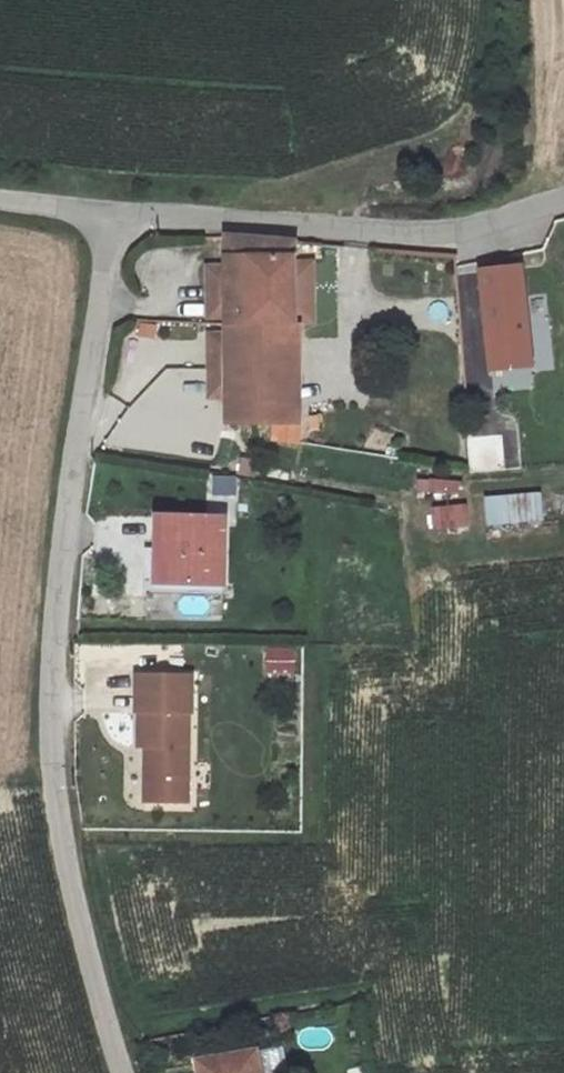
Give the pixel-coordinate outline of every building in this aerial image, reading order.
[(223,323),(223,335),(225,396),(225,426),(273,425),(273,441),(299,443),(296,317),(295,262),(294,243),(223,239),(222,266),(223,323)] [(313,317),(312,262),(295,262),(296,317),(313,317)] [(478,267),(487,367),(527,364),(527,360),(520,284),(518,263),(478,267)] [(205,267),(206,323),(223,323),(222,266),(205,267)] [(547,282),(520,284),(527,360),(553,357),(547,282)] [(225,396),(223,335),(206,335),(207,397),(225,396)] [(225,466),(227,439),(181,436),(179,463),(225,466)] [(207,477),(206,502),(238,502),(238,478),(207,477)] [(486,497),(488,528),(546,525),(544,494),(486,497)] [(468,503),(430,510),(435,536),(473,528),(468,503)] [(155,518),(154,586),(225,586),(224,518),(155,518)] [(168,690),(167,672),(124,672),(124,709),(127,709),(127,744),(128,744),(129,799),(176,799),(176,709),(179,709),(179,690),(168,690)] [(179,672),(167,672),(168,690),(179,690),(179,672)] [(200,1058),(201,1072),(257,1072),(254,1050),(200,1058)]
